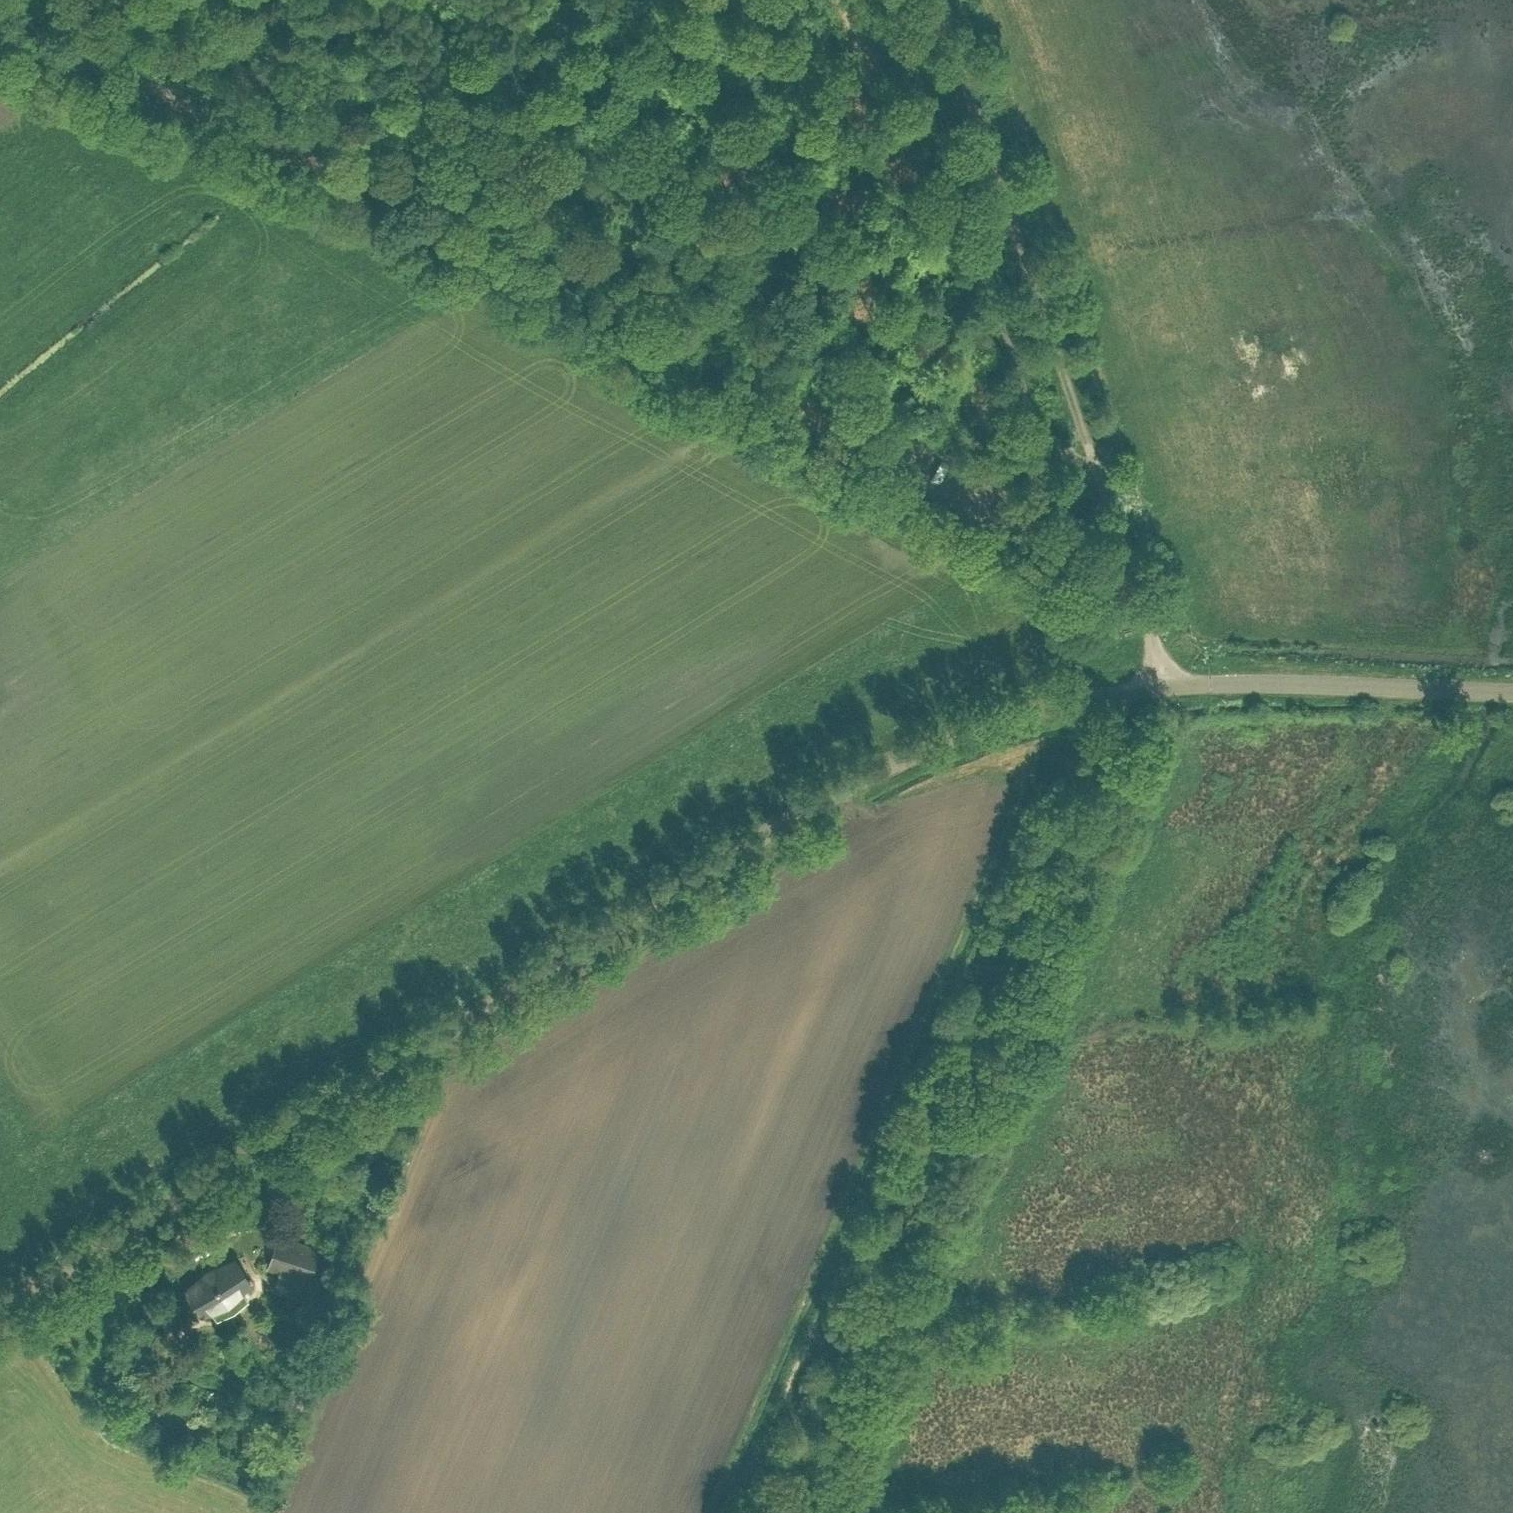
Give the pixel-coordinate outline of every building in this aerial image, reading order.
[(316,1245),(281,1234),(270,1268),(280,1271),(275,1288),(315,1302),(323,1277),(314,1274),(325,1240),(318,1238),(316,1245)] [(251,1282),(236,1258),(214,1266),(213,1265),(204,1271),(205,1272),(186,1287),(201,1312),(228,1301),(251,1282)]
